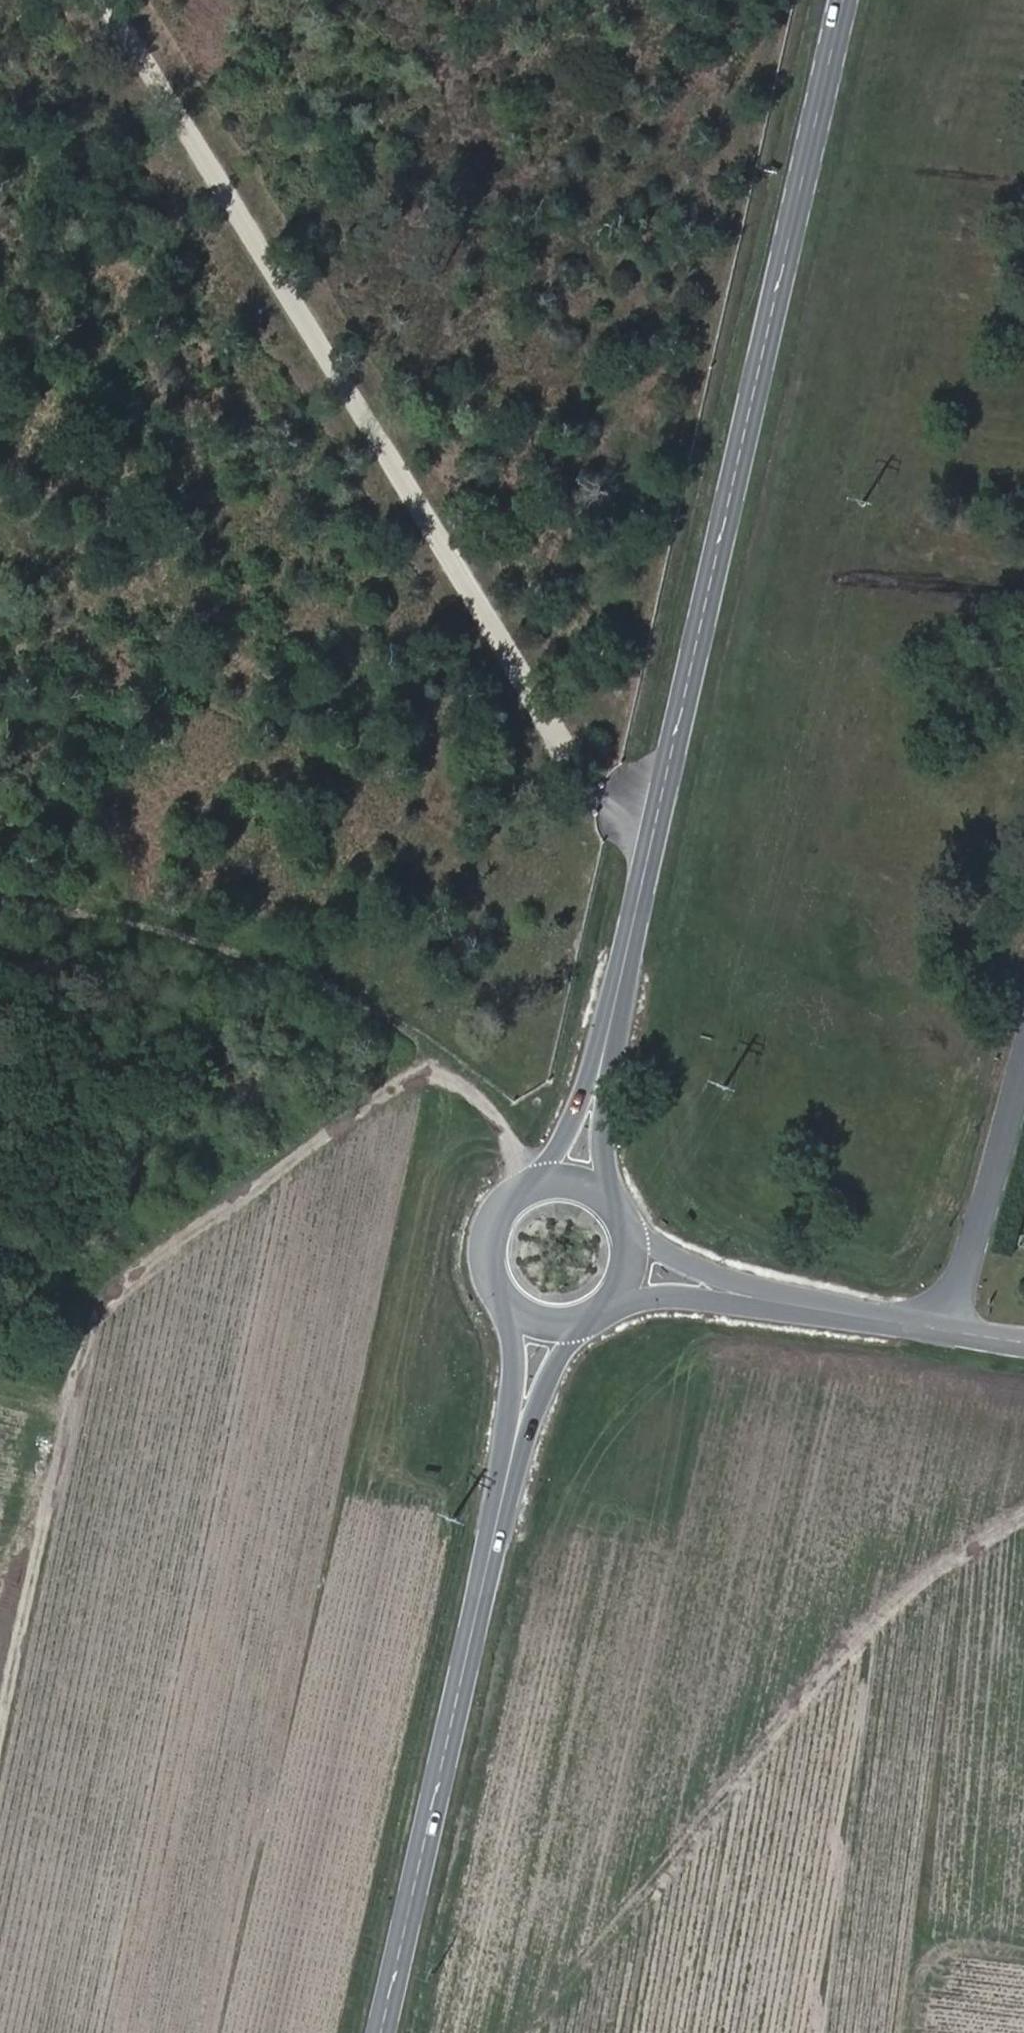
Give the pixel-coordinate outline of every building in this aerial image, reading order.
[(831,390),(835,372),(825,369),(821,388),(831,390)] [(700,1074),(696,1082),(703,1084),(706,1077),(700,1074)] [(451,1508),(459,1510),(461,1502),(453,1500),(451,1508)]
